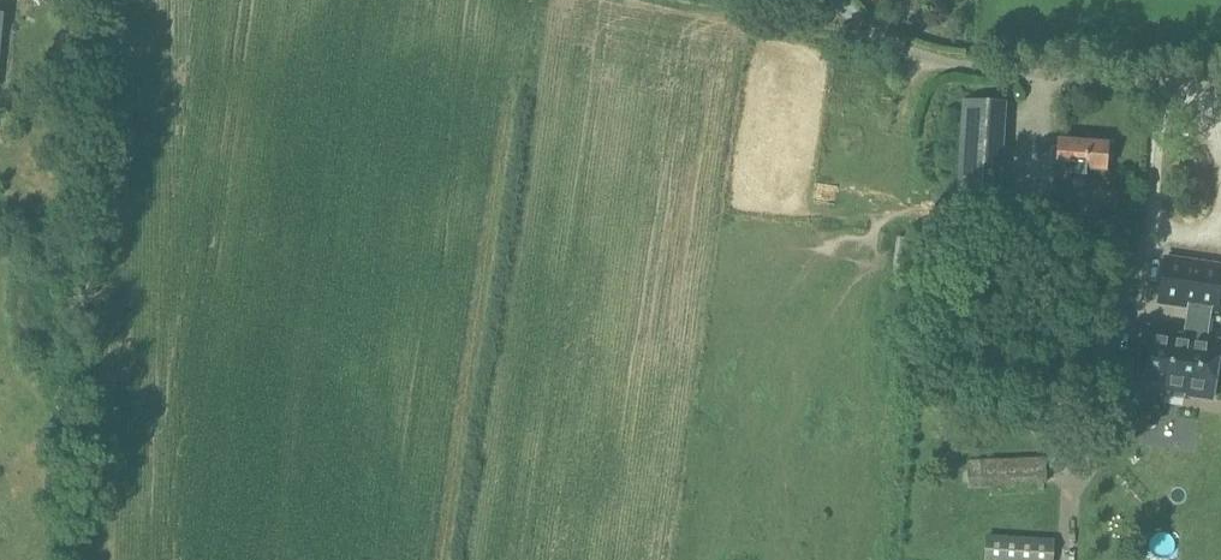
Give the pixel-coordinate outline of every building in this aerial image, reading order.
[(1000,202),(1005,102),(960,100),(954,199),(1000,202)] [(1057,175),(1055,175),(1054,183),(1055,183),(1055,187),(1073,189),(1074,180),(1072,180),(1072,176),(1086,177),(1086,168),(1106,170),(1108,145),(1059,141),(1057,175)] [(1138,388),(1212,399),(1219,341),(1208,340),(1212,312),(1217,312),(1220,284),(1220,266),(1166,258),(1159,304),(1188,308),(1184,336),(1147,331),(1138,388)] [(1046,458),(968,463),(970,489),(977,488),(1047,484),(1046,458)] [(989,537),(988,559),(1051,559),(1052,541),(989,537)]
